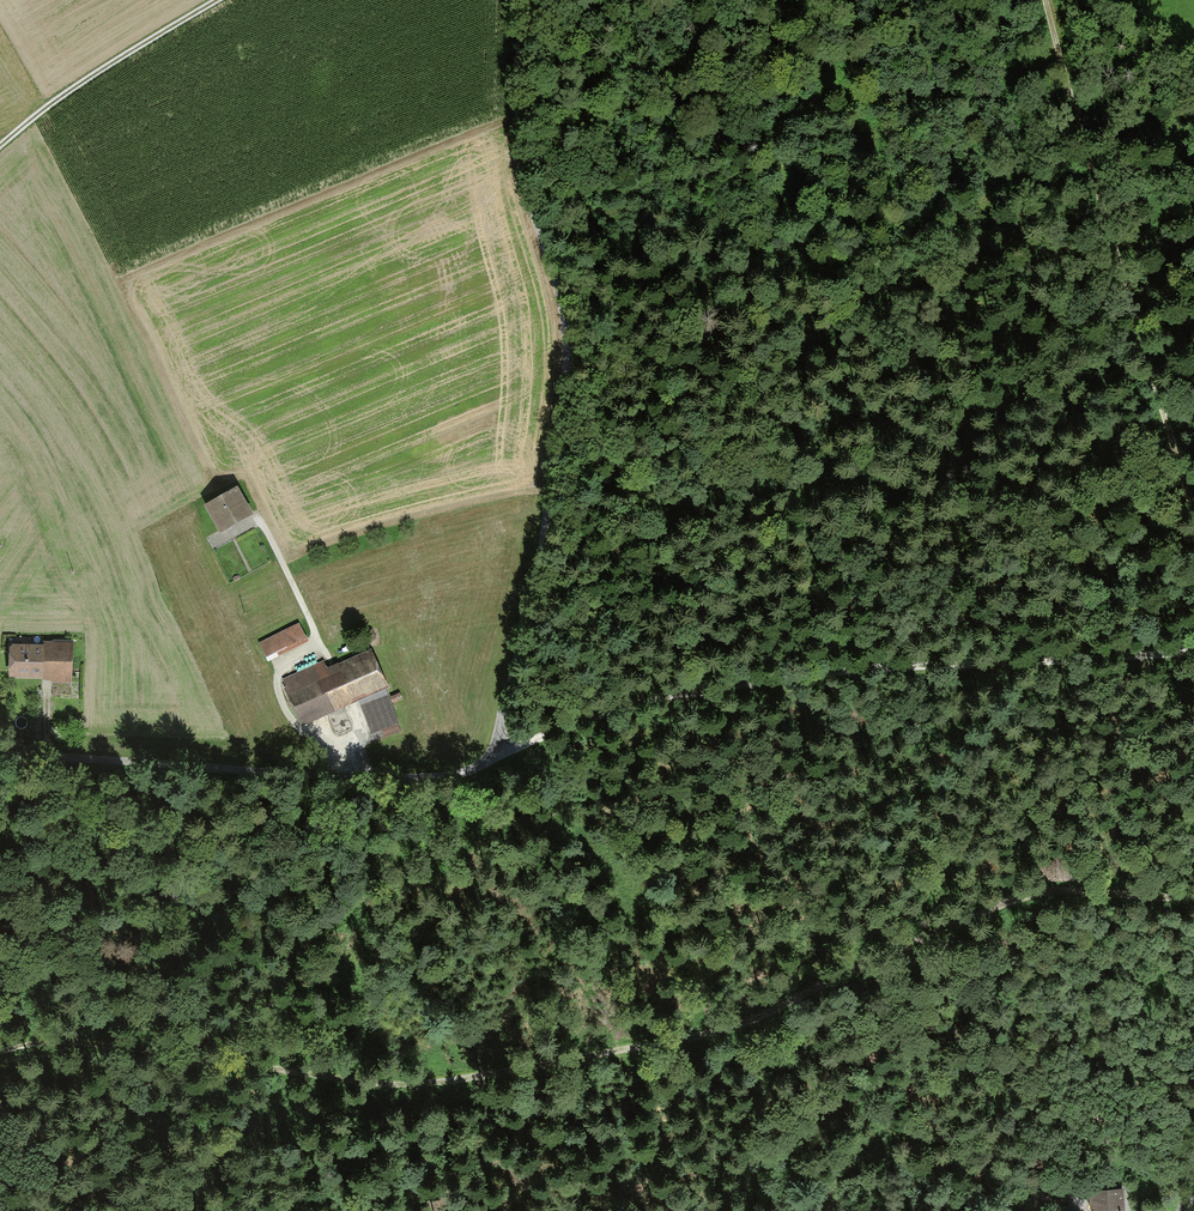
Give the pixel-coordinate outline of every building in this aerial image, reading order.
[(237,491),(206,508),(219,532),(250,515),(237,491)] [(305,642),(296,625),(256,644),(265,661),(305,642)] [(40,648),(6,648),(6,681),(69,682),(69,644),(40,644),(40,648)] [(321,664),(280,681),(300,726),(357,702),(371,734),(397,723),(368,654),(325,672),(321,664)] [(1122,1191),(1097,1193),(1098,1210),(1124,1210),(1122,1191)]
